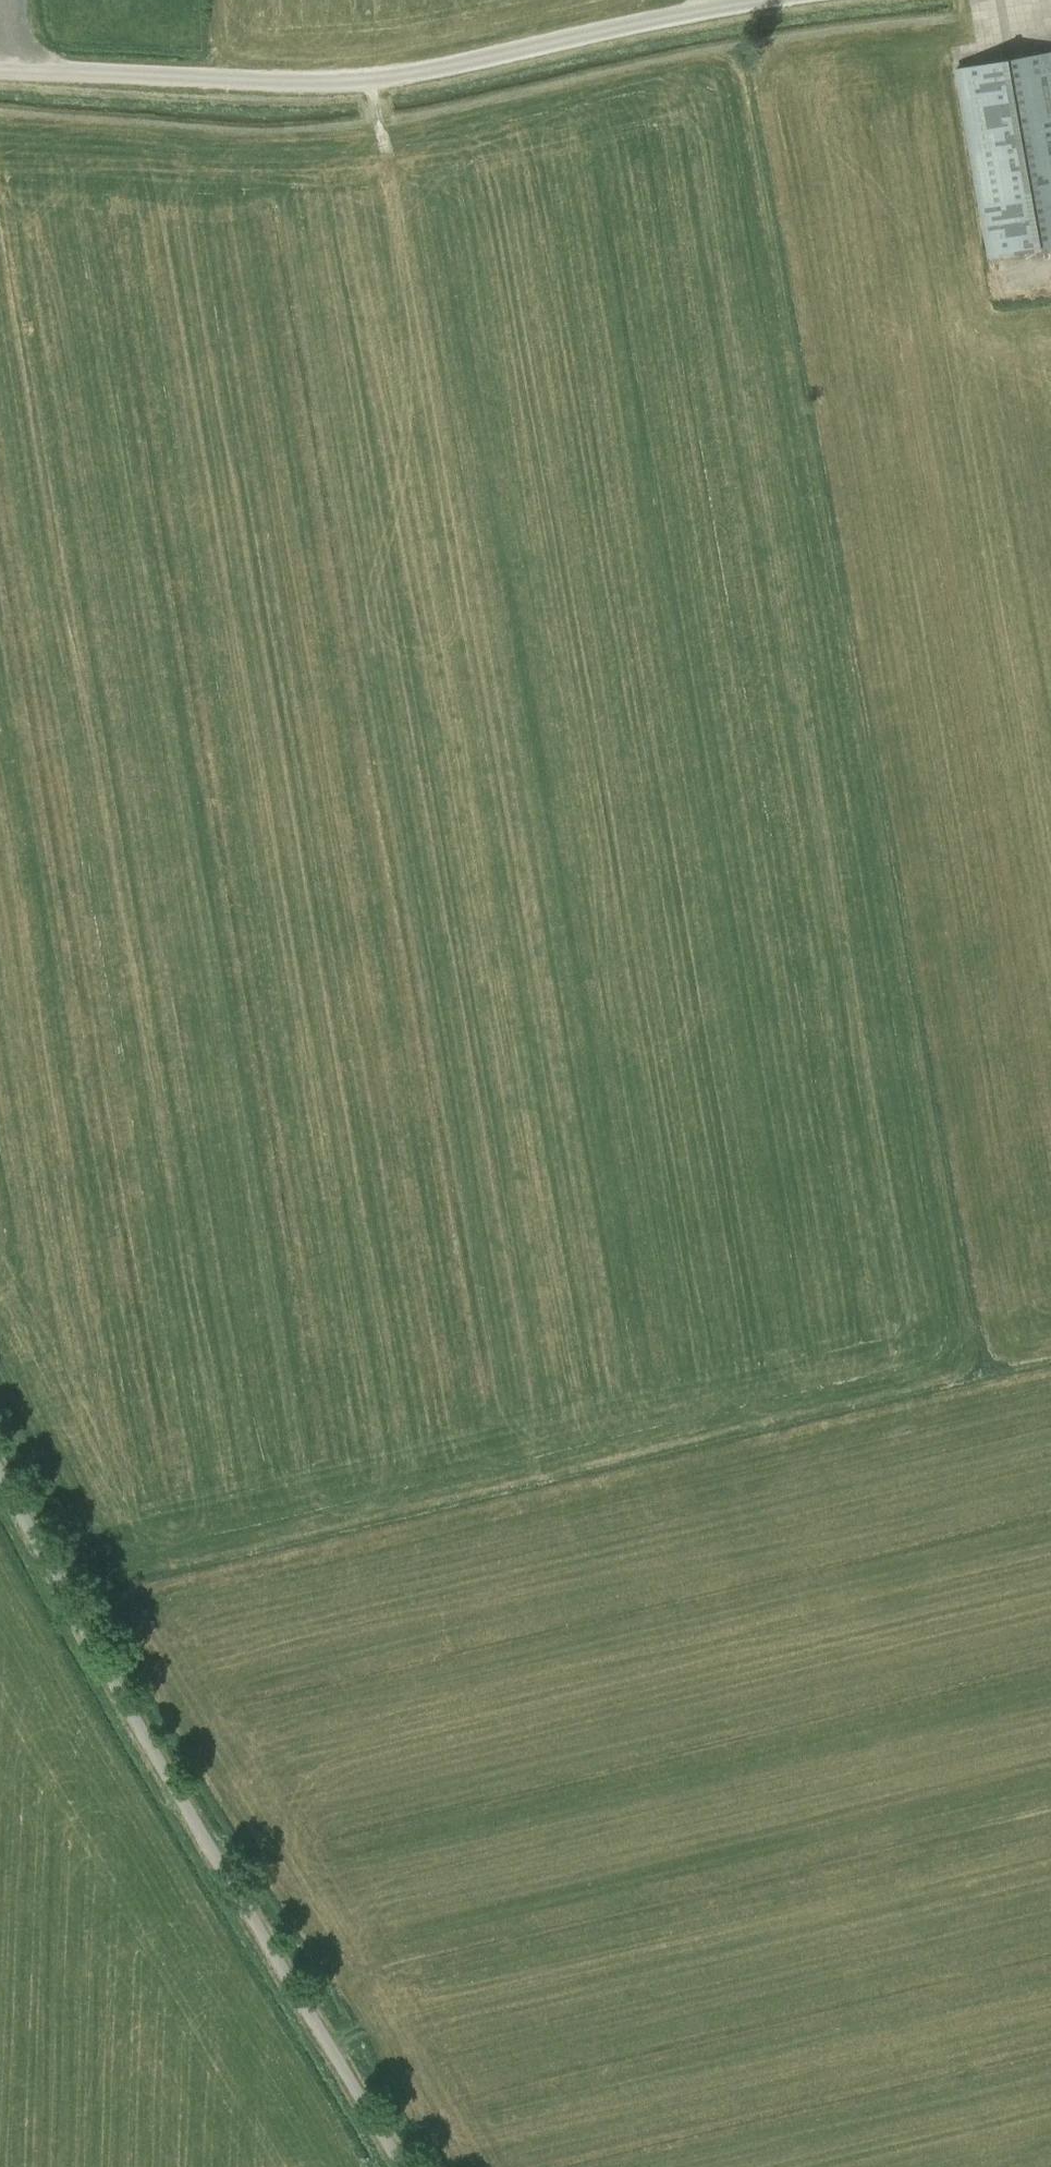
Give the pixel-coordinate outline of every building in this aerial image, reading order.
[(954,65),(984,253),(1050,242),(1050,74),(1047,50),(954,65)]
